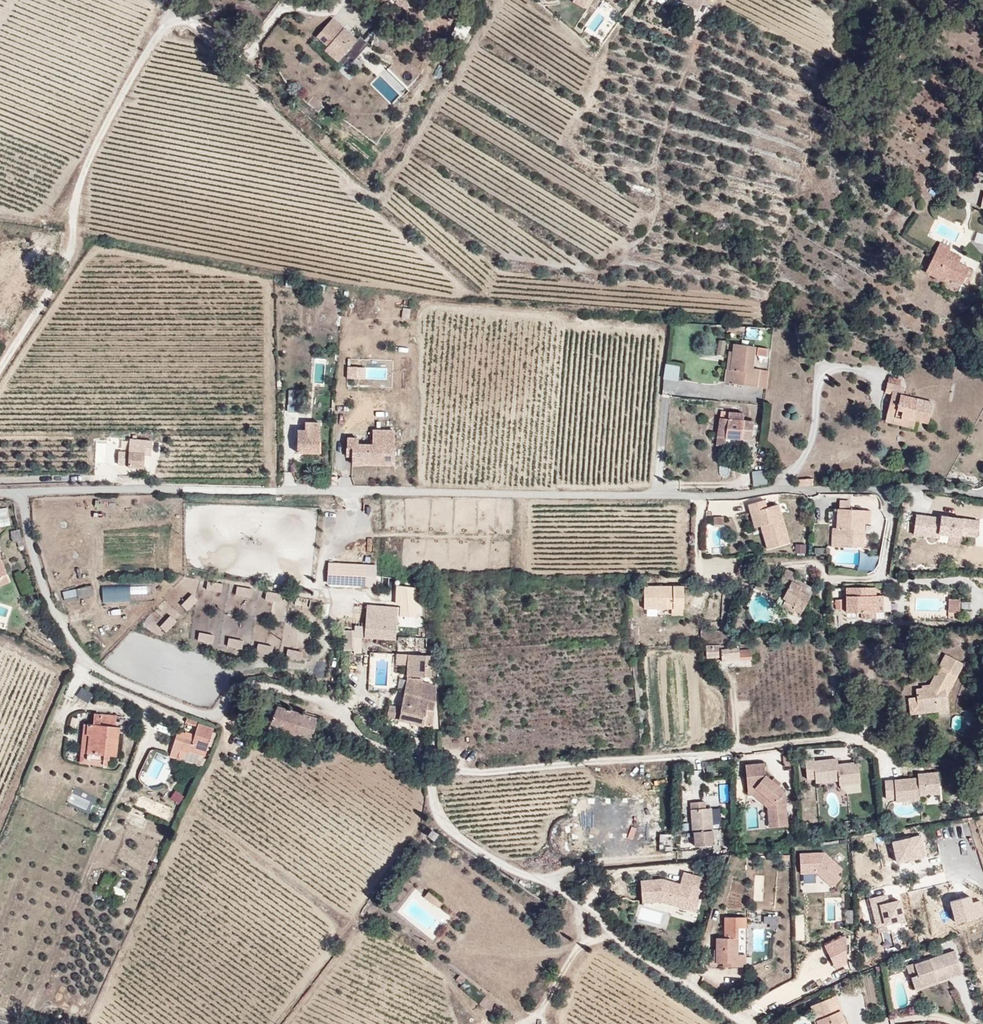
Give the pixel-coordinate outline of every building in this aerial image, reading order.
[(592,0),(578,0),(577,2),(588,8),(592,0)] [(689,0),(683,0),(681,5),(701,14),(704,7),(689,0)] [(339,18),(335,23),(344,30),(348,26),(339,18)] [(337,65),(356,42),(332,20),(314,40),(326,50),(323,53),(337,65)] [(305,67),(310,53),(298,49),(293,63),(305,67)] [(944,270),(960,278),(968,261),(957,256),(960,250),(948,244),(949,241),(939,236),(924,265),(942,274),(944,270)] [(400,320),(407,320),(408,310),(401,309),(400,320)] [(749,382),(749,361),(742,361),(743,340),(725,339),(724,349),(717,349),(717,366),(723,366),(723,382),(749,382)] [(756,350),(756,339),(745,339),(744,350),(756,350)] [(758,382),(759,361),(749,361),(749,382),(758,382)] [(348,365),(347,379),(364,379),(365,365),(348,365)] [(680,366),(666,365),(665,378),(678,379),(680,366)] [(881,390),(888,381),(870,381),(883,384),(881,390)] [(929,424),(935,402),(903,393),(905,385),(888,381),(886,390),(890,391),(884,416),(900,420),(901,417),(929,424)] [(287,411),(307,411),(307,389),(287,389),(287,411)] [(747,441),(749,416),(715,414),(714,439),(723,439),(747,441)] [(916,430),(918,421),(901,417),(900,420),(884,416),(883,421),(916,430)] [(317,425),(308,424),(308,432),(303,432),(295,432),(295,455),(317,455),(317,425)] [(350,466),(392,466),(392,433),(371,432),(370,447),(356,447),(356,441),(345,441),(345,454),(350,454),(350,458),(350,466)] [(723,439),(714,439),(713,447),(722,448),(723,439)] [(142,453),(124,453),(124,468),(142,469),(142,453)] [(752,484),(767,483),(766,469),(751,470),(752,484)] [(784,509),(781,499),(767,501),(770,512),(784,509)] [(770,553),(793,548),(784,509),(770,512),(767,501),(751,505),(753,514),(761,513),(770,553)] [(847,504),(837,503),(836,512),(846,512),(847,504)] [(9,525),(8,507),(0,507),(0,526),(9,525)] [(836,512),(834,512),(833,530),(829,530),(828,549),(860,551),(861,533),(855,532),(856,525),(861,526),(867,526),(868,514),(846,512),(836,512)] [(764,529),(761,513),(753,514),(757,531),(764,529)] [(916,515),(913,536),(938,539),(938,537),(960,539),(960,536),(977,538),(979,521),(940,517),(940,518),(916,515)] [(22,539),(20,525),(9,526),(10,539),(22,539)] [(794,543),(794,553),(805,554),(805,543),(794,543)] [(326,563),(327,586),(377,585),(377,562),(326,563)] [(770,586),(775,575),(765,570),(760,581),(770,586)] [(799,616),(814,592),(795,580),(797,576),(785,570),(776,585),(784,589),(777,599),(780,601),(775,609),(788,616),(791,611),(799,616)] [(413,579),(402,578),(401,586),(412,587),(413,579)] [(774,589),(770,586),(760,581),(757,580),(752,589),(770,597),(774,589)] [(221,584),(206,582),(205,590),(220,592),(221,584)] [(102,603),(130,601),(130,584),(101,586),(102,603)] [(92,586),(63,588),(64,598),(93,596),(92,586)] [(234,595),(249,598),(250,590),(236,587),(234,595)] [(679,587),(639,587),(639,611),(679,611),(679,587)] [(875,615),(875,598),(869,598),(869,588),(844,589),(845,615),(862,615),(875,615)] [(280,595),(265,592),(264,600),(279,603),(280,595)] [(196,599),(190,594),(179,605),(185,610),(196,599)] [(310,600),(295,598),(293,606),(308,608),(310,600)] [(841,614),(841,601),(831,601),(832,614),(841,614)] [(957,615),(957,602),(946,602),(946,614),(951,614),(957,615)] [(419,626),(418,605),(400,606),(401,627),(419,626)] [(394,642),(396,609),(366,607),(364,640),(394,642)] [(796,621),(799,616),(791,611),(788,616),(796,621)] [(175,621),(169,616),(159,627),(165,632),(175,621)] [(353,630),(342,629),(342,648),(352,649),(353,630)] [(212,636),(198,633),(196,641),(211,644),(212,636)] [(242,642),(227,639),(225,647),(240,649),(242,642)] [(271,647),(256,644),(255,652),(269,655),(271,647)] [(728,662),(735,662),(735,661),(748,661),(747,650),(735,651),(735,649),(724,649),(724,646),(703,646),(703,657),(717,657),(717,662),(728,662)] [(944,687),(961,660),(937,649),(912,690),(944,687)] [(300,653),(286,650),(284,658),(299,661),(300,653)] [(394,719),(394,720),(418,725),(421,724),(434,727),(434,717),(430,716),(433,703),(434,688),(432,678),(429,678),(427,657),(394,655),(393,665),(405,666),(405,677),(397,709),(394,719)] [(945,712),(944,687),(912,690),(913,708),(922,707),(922,714),(945,712)] [(383,716),(394,719),(397,709),(385,706),(383,716)] [(315,720),(275,707),(268,728),(308,742),(315,720)] [(119,727),(115,727),(116,716),(95,714),(94,725),(88,724),(87,734),(89,735),(87,759),(105,761),(105,759),(108,759),(108,755),(116,756),(119,727)] [(210,751),(217,737),(212,735),(214,732),(200,726),(201,723),(190,717),(187,725),(196,729),(192,738),(189,744),(185,742),(181,752),(188,756),(190,753),(202,759),(207,749),(210,751)] [(177,760),(185,742),(179,739),(171,756),(177,760)] [(161,785),(173,759),(154,751),(143,777),(161,785)] [(837,766),(836,761),(813,763),(813,760),(805,761),(807,782),(815,781),(816,784),(838,781),(839,787),(859,785),(857,764),(837,766)] [(764,775),(763,764),(746,764),(747,793),(765,808),(765,829),(786,829),(784,793),(777,787),(770,781),(764,775)] [(940,796),(938,775),(923,776),(924,780),(917,781),(884,783),(886,801),(895,800),(895,803),(919,802),(919,797),(940,796)] [(772,778),(770,781),(777,787),(780,784),(772,778)] [(170,799),(180,805),(184,798),(173,792),(170,799)] [(710,850),(708,814),(700,814),(700,807),(684,808),(682,809),(682,812),(684,814),(686,837),(689,837),(690,851),(710,850)] [(431,841),(437,833),(431,829),(425,837),(431,841)] [(588,853),(599,853),(599,836),(589,836),(588,853)] [(796,855),(796,873),(811,873),(827,889),(835,880),(832,877),(836,872),(819,855),(796,855)] [(547,869),(547,861),(532,860),(532,869),(547,869)] [(696,900),(702,879),(681,873),(678,885),(677,889),(671,888),(672,884),(660,880),(638,882),(639,903),(658,902),(686,910),(689,898),(696,900)] [(116,879),(105,874),(102,880),(114,885),(116,879)] [(111,892),(97,886),(94,892),(108,898),(111,892)] [(127,892),(114,886),(111,892),(124,899),(127,892)] [(437,902),(423,890),(417,898),(432,909),(437,902)] [(693,912),(696,900),(689,898),(686,910),(693,912)] [(763,915),(763,925),(776,925),(777,916),(763,915)] [(743,957),(735,957),(735,929),(741,929),(741,918),(726,918),(726,940),(714,940),(714,964),(721,964),(727,964),(727,968),(743,968),(743,959),(743,957)] [(817,948),(825,964),(838,959),(837,939),(817,948)] [(940,970),(956,966),(951,950),(910,964),(912,973),(905,975),(910,990),(928,983),(929,976),(941,975),(940,970)] [(838,959),(825,964),(828,971),(839,966),(838,959)] [(905,975),(912,973),(910,964),(902,967),(905,975)] [(959,975),(956,966),(940,970),(941,975),(929,976),(928,983),(930,985),(959,975)] [(477,993),(459,979),(458,979),(454,985),(473,999),(477,993)] [(829,997),(811,1003),(817,1022),(809,1023),(838,1023),(829,997)] [(811,1003),(803,1006),(809,1023),(817,1022),(811,1003)]
